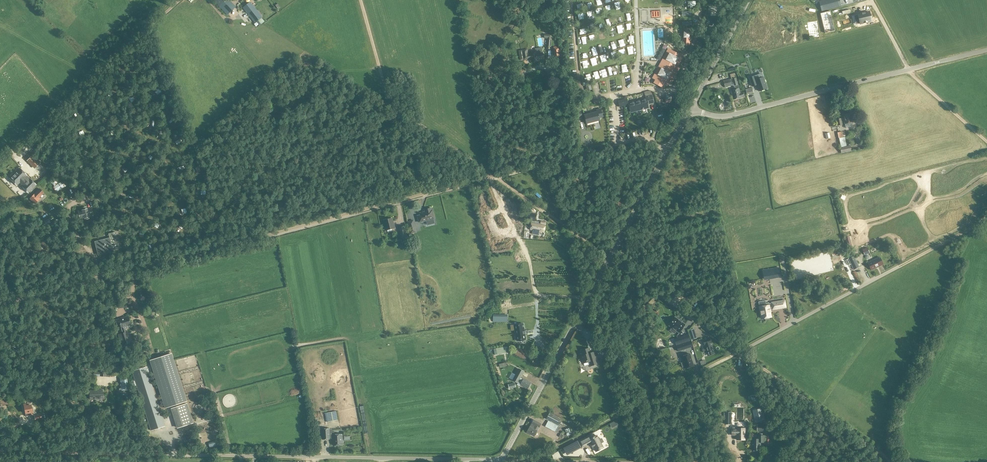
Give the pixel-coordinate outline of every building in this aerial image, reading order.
[(687,0),(676,0),(676,6),(676,9),(687,9),(687,0)] [(687,0),(687,9),(698,9),(697,0),(687,0)] [(822,11),(841,6),(839,0),(824,0),(819,1),(822,11)] [(251,2),(243,8),(255,23),(263,17),(251,2)] [(676,9),(676,28),(687,28),(687,9),(676,9)] [(862,13),(862,14),(858,15),(860,24),(872,21),(870,12),(865,13),(865,12),(862,13)] [(597,33),(600,40),(605,38),(603,31),(597,33)] [(522,50),(519,50),(520,61),(524,60),(524,61),(532,59),(533,62),(537,61),(537,60),(544,59),(543,53),(542,53),(542,49),(542,48),(535,49),(535,50),(536,53),(534,53),(534,54),(528,55),(527,49),(522,50)] [(665,55),(653,78),(655,79),(653,83),(663,88),(664,84),(667,86),(680,63),(683,57),(669,49),(665,55)] [(757,85),(759,91),(767,89),(763,77),(758,79),(756,75),(750,78),(752,86),(757,85)] [(733,99),(741,97),(744,97),(743,93),(740,93),(739,88),(736,78),(735,76),(732,77),(732,79),(730,79),(723,81),(725,87),(732,86),(731,84),(733,83),(734,86),(735,86),(736,89),(731,90),(733,99)] [(646,99),(629,104),(631,112),(649,108),(648,104),(654,103),(652,96),(646,97),(646,99)] [(619,101),(621,107),(629,105),(627,99),(619,101)] [(600,120),(599,118),(603,117),(601,109),(597,110),(597,112),(585,115),(587,123),(600,120)] [(843,115),(846,128),(853,126),(852,122),(853,122),(851,113),(843,115)] [(845,138),(843,138),(842,132),(838,133),(839,139),(840,147),(846,146),(845,138)] [(847,146),(840,148),(841,154),(852,151),(850,145),(847,146)] [(33,155),(27,161),(34,168),(40,163),(33,155)] [(20,169),(10,178),(17,186),(27,176),(20,169)] [(30,179),(22,187),(29,193),(36,185),(30,179)] [(53,187),(56,192),(65,187),(62,182),(53,187)] [(40,189),(30,199),(35,204),(40,199),(39,198),(44,193),(40,189)] [(425,211),(426,212),(421,214),(421,215),(418,216),(419,222),(423,221),(426,220),(427,222),(434,221),(433,218),(434,218),(432,211),(431,211),(431,208),(427,209),(427,211),(425,211)] [(91,209),(78,212),(80,219),(92,216),(91,209)] [(528,211),(526,216),(528,216),(527,218),(533,220),(535,220),(537,214),(530,212),(528,211)] [(387,230),(395,229),(392,219),(385,220),(387,230)] [(417,232),(414,220),(407,222),(411,234),(417,232)] [(532,222),(531,229),(534,230),(533,233),(539,235),(539,231),(545,232),(546,222),(541,221),(541,224),(537,223),(537,221),(535,220),(533,220),(532,222)] [(398,227),(401,240),(408,238),(405,226),(398,227)] [(110,239),(98,242),(100,252),(112,249),(112,250),(119,248),(116,232),(108,234),(110,239)] [(848,259),(854,270),(859,267),(854,256),(848,259)] [(880,257),(868,263),(871,270),(883,264),(880,257)] [(768,279),(781,276),(779,268),(763,271),(764,275),(767,274),(768,279)] [(786,307),(785,301),(771,303),(772,305),(769,305),(769,303),(766,303),(766,306),(759,307),(760,312),(761,312),(762,319),(764,319),(765,319),(768,319),(769,318),(770,317),(769,310),(786,307)] [(120,325),(122,333),(118,335),(121,346),(129,343),(125,329),(131,327),(128,317),(115,321),(117,326),(120,325)] [(672,322),(669,326),(679,333),(685,325),(675,318),(673,321),(672,321),(672,322)] [(524,325),(516,326),(516,330),(517,341),(526,340),(524,325)] [(690,341),(688,335),(674,339),(676,345),(690,341)] [(713,351),(709,338),(703,340),(705,348),(703,349),(703,350),(704,352),(705,353),(707,352),(707,353),(708,352),(709,356),(713,354),(712,351),(713,351)] [(690,342),(676,346),(678,351),(692,347),(690,342)] [(518,349),(515,355),(524,359),(527,353),(518,349)] [(583,355),(582,356),(584,362),(589,361),(591,366),(598,364),(596,357),(599,356),(597,351),(590,353),(589,350),(582,351),(583,355)] [(187,401),(172,353),(149,360),(165,408),(187,401)] [(694,366),(690,354),(682,357),(683,362),(681,363),(682,367),(685,367),(685,369),(694,366)] [(165,427),(146,367),(132,372),(151,431),(165,427)] [(519,369),(512,380),(518,384),(519,383),(521,378),(524,372),(519,369)] [(121,388),(120,389),(119,390),(119,391),(120,392),(121,392),(125,392),(125,391),(129,390),(129,384),(128,383),(127,378),(120,378),(121,388)] [(521,384),(521,385),(528,389),(531,383),(524,379),(524,380),(521,378),(519,383),(521,384)] [(90,391),(90,400),(103,399),(103,390),(90,391)] [(31,406),(26,407),(26,404),(24,405),(26,416),(33,415),(32,412),(33,412),(33,408),(32,408),(31,406)] [(178,428),(192,424),(186,404),(172,409),(178,428)] [(753,410),(756,422),(763,420),(760,409),(753,410)] [(336,411),(327,413),(328,422),(338,420),(336,411)] [(562,419),(550,413),(546,420),(548,421),(546,425),(556,430),(562,419)] [(541,424),(534,420),(527,432),(534,437),(541,424)] [(744,428),(744,427),(732,427),(732,429),(732,435),(735,435),(737,435),(737,440),(745,440),(745,428),(744,428)] [(342,444),(342,434),(333,434),(333,435),(330,435),(329,428),(322,429),(323,439),(330,439),(330,438),(333,438),(334,445),(342,444)] [(601,449),(603,448),(597,436),(592,438),(590,435),(579,441),(582,447),(591,442),(592,444),(591,444),(593,447),(594,447),(596,451),(598,450),(598,451),(602,449),(601,449)] [(761,444),(761,443),(764,443),(764,436),(757,436),(757,439),(752,439),(752,450),(753,450),(754,451),(756,451),(757,450),(760,450),(760,446),(761,444)] [(577,441),(564,448),(567,455),(580,448),(577,441)]
